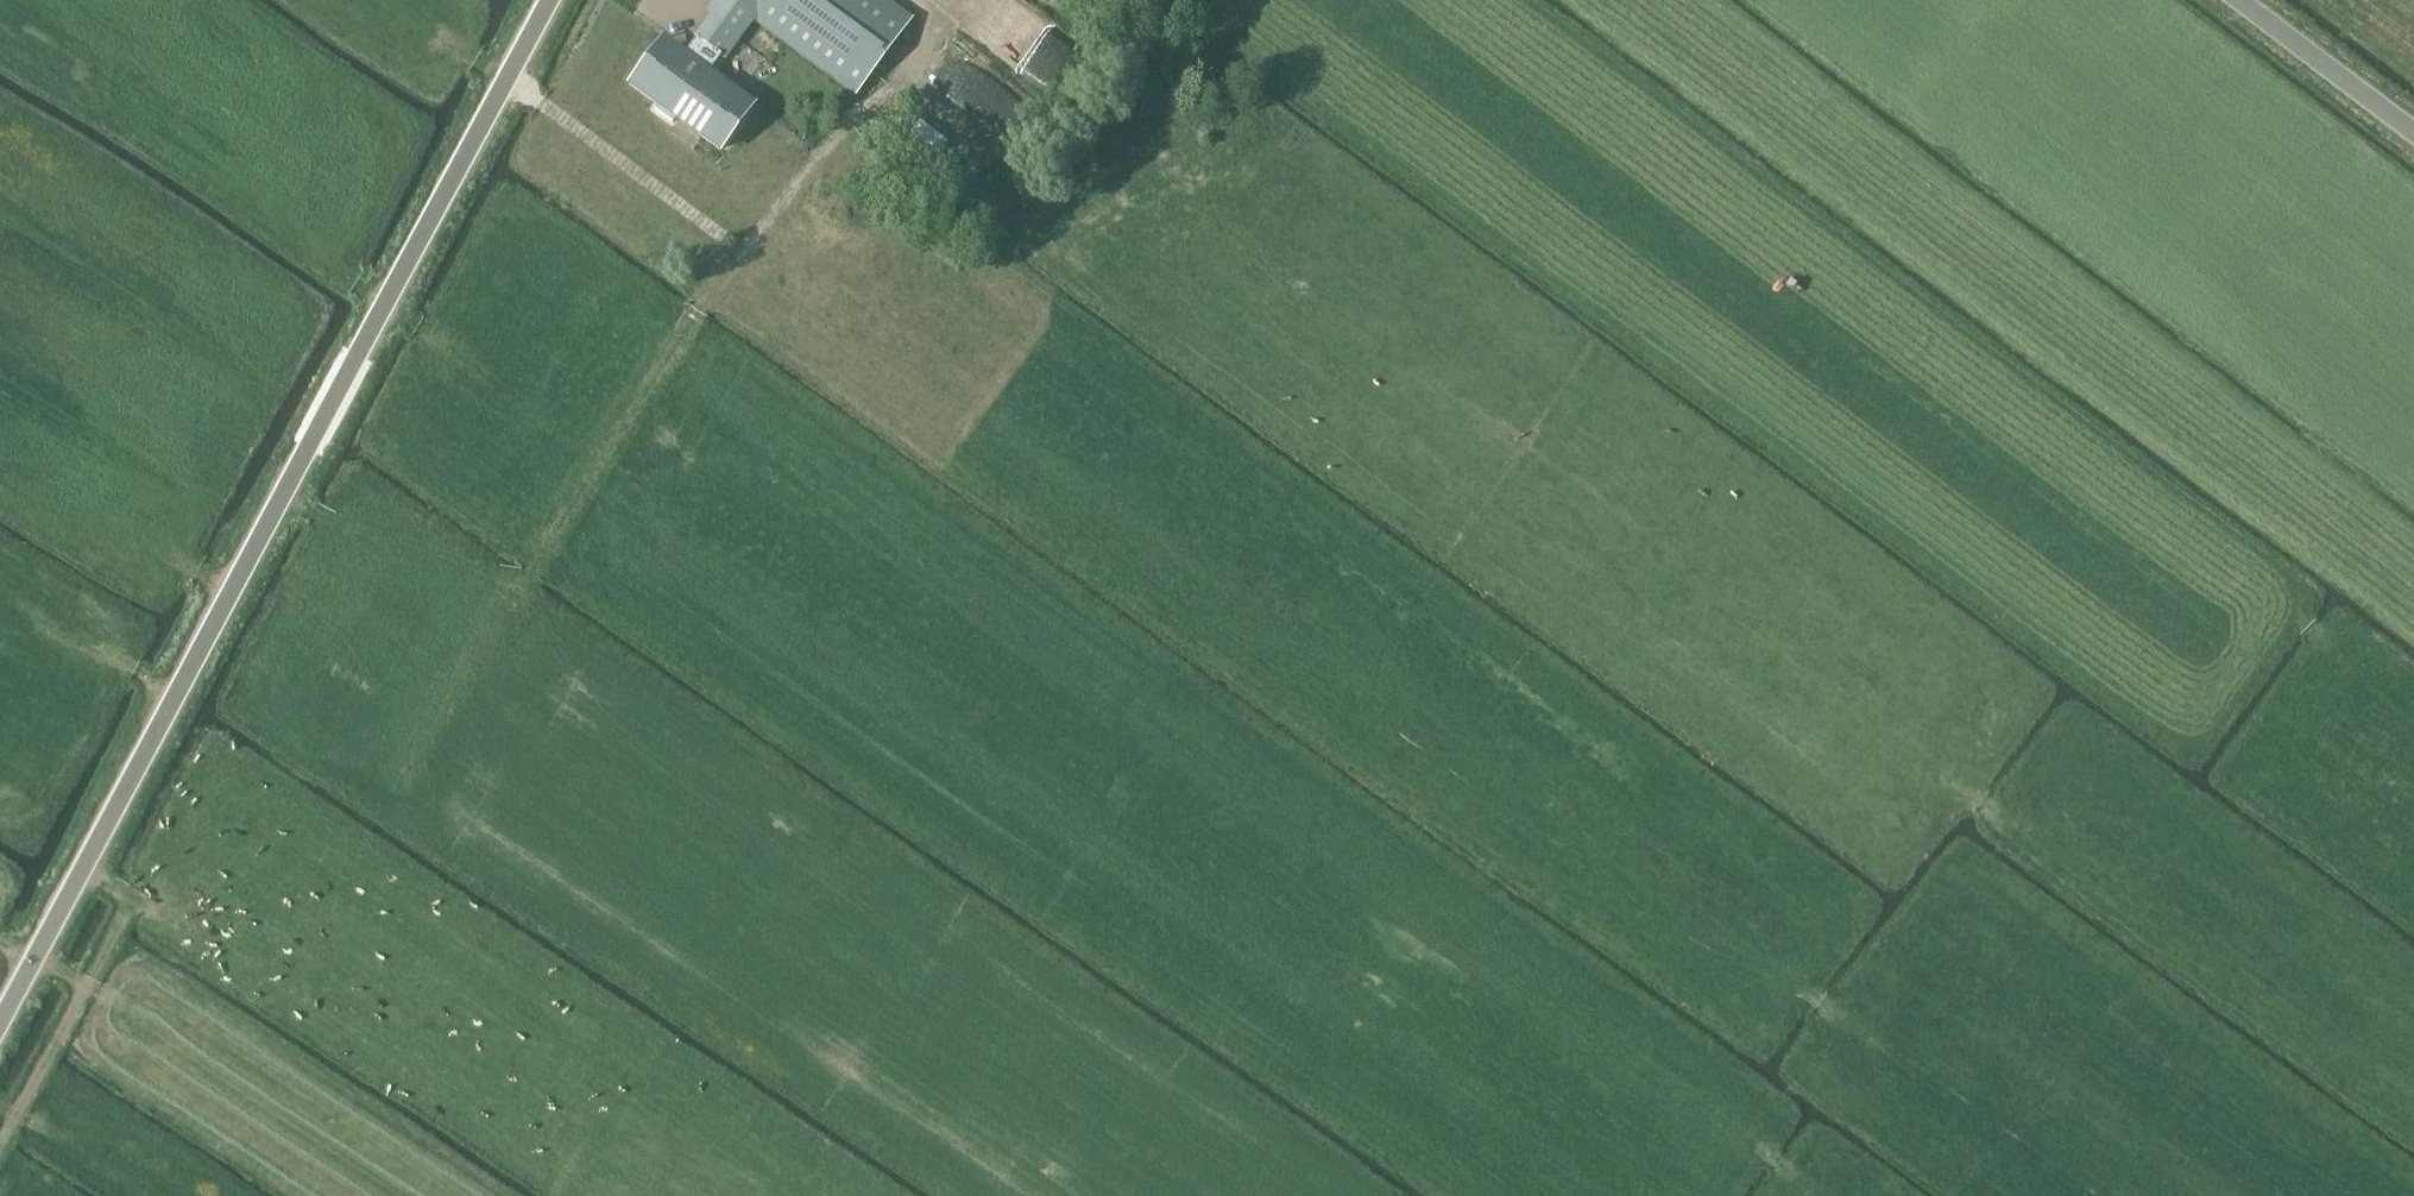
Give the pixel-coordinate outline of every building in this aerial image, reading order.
[(754,21),(857,95),(914,18),(889,0),(724,0),(712,16),(737,34),(741,37),(754,21)] [(710,69),(737,34),(712,16),(686,51),(662,34),(625,83),(720,154),(757,104),(710,69)]
